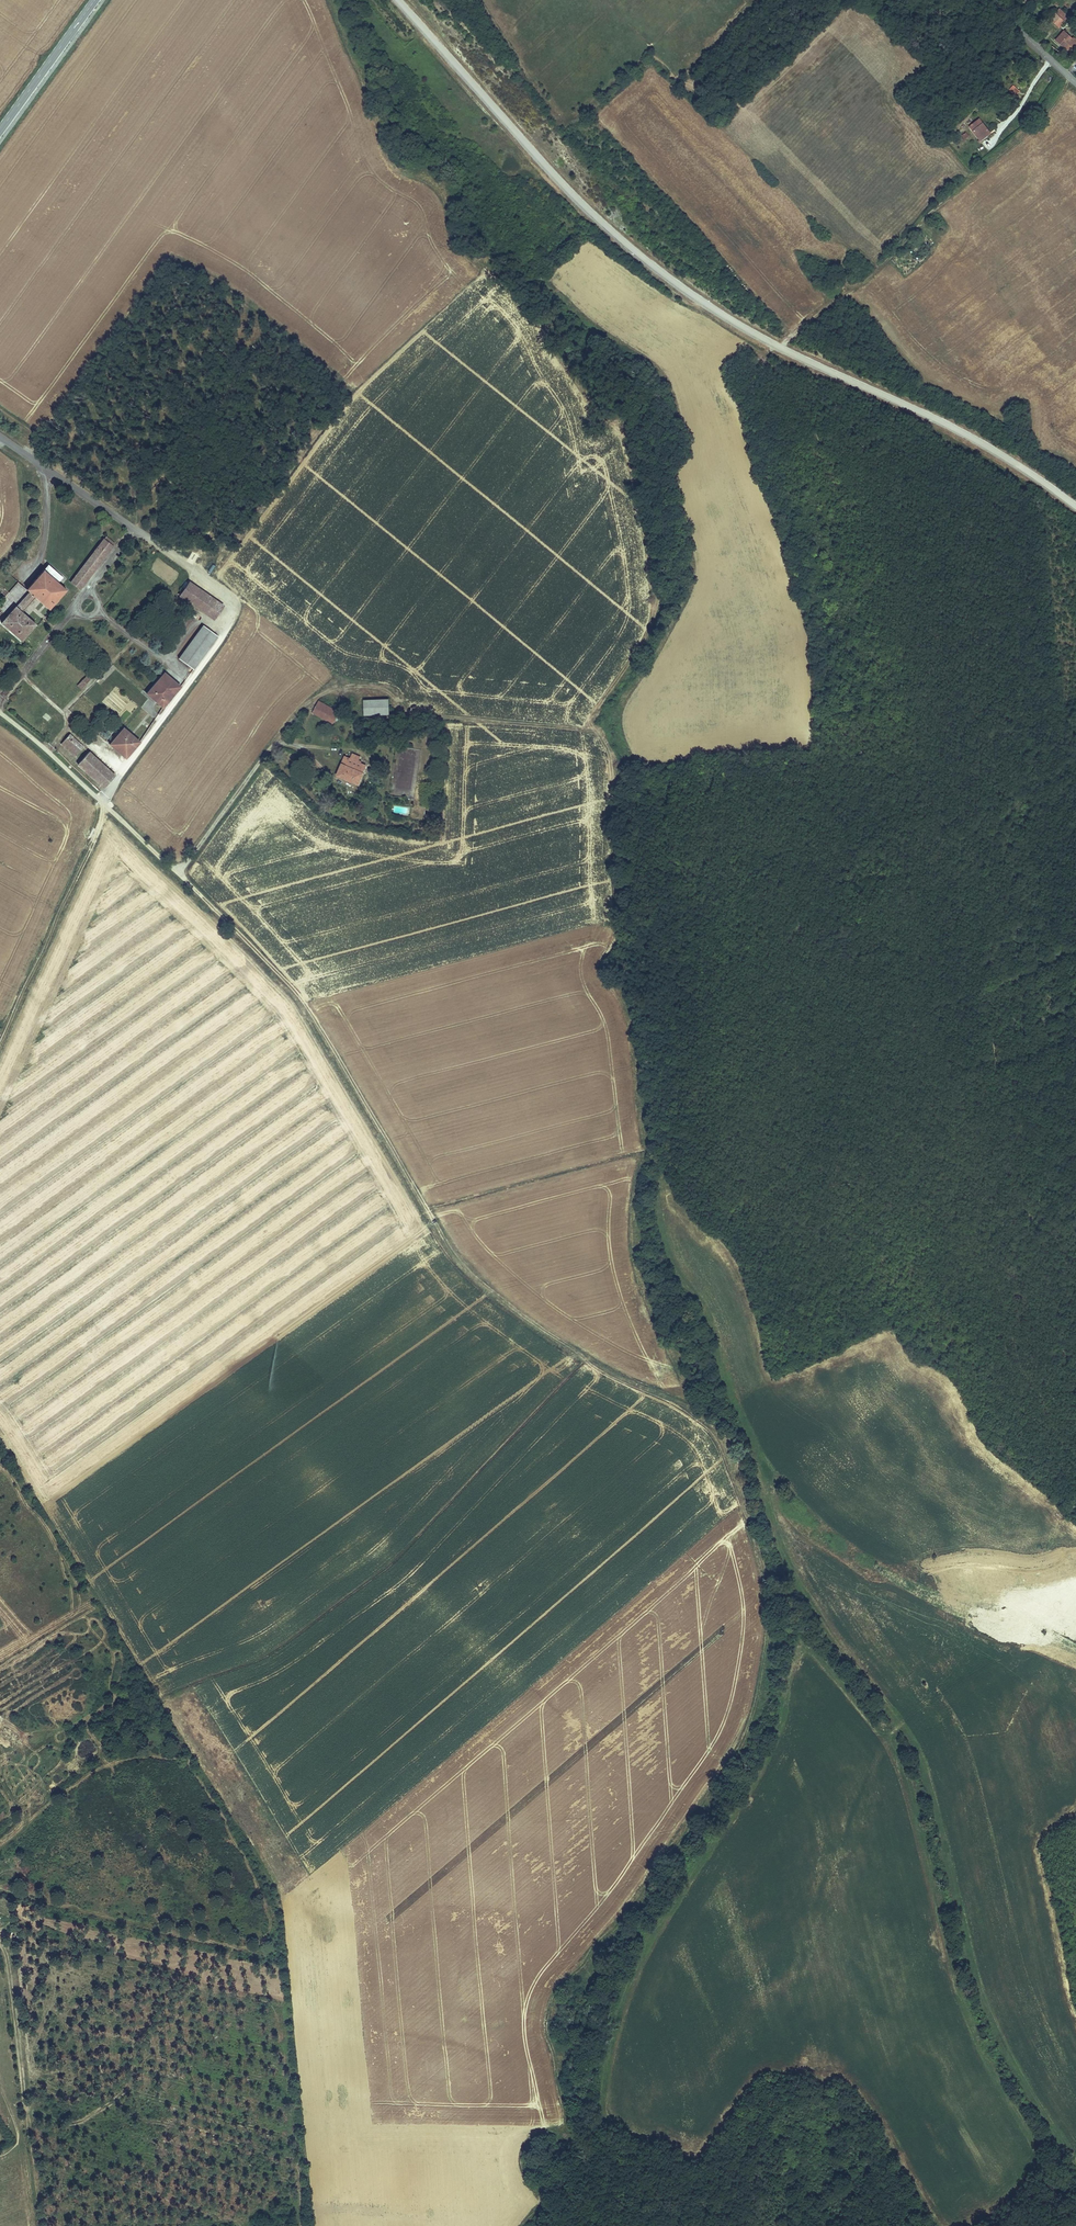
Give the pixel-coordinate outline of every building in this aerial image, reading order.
[(1067,7),(1064,10),(1072,18),(1075,15),(1067,7)] [(1072,18),(1064,10),(1058,16),(1066,24),(1072,18)] [(1062,39),(1069,46),(1073,42),(1075,45),(1075,35),(1071,29),(1062,39)] [(1017,88),(1013,92),(1016,96),(1021,91),(1017,88)] [(979,119),(969,128),(979,140),(986,133),(984,131),(987,128),(979,119)] [(932,246),(926,237),(920,242),(926,250),(932,246)] [(911,246),(923,261),(929,257),(917,241),(911,246)] [(112,546),(103,538),(69,581),(79,589),(112,546)] [(8,615),(29,592),(27,590),(18,583),(0,604),(0,608),(8,615)] [(8,615),(2,623),(24,643),(39,626),(23,612),(36,598),(50,609),(64,593),(56,586),(49,594),(36,583),(29,592),(8,615)] [(194,588),(187,583),(178,597),(185,602),(194,588)] [(194,588),(185,602),(194,608),(214,621),(223,607),(194,588)] [(193,667),(217,634),(203,624),(178,656),(193,667)] [(165,672),(146,692),(162,706),(180,685),(165,672)] [(81,689),(91,678),(87,674),(77,685),(81,689)] [(363,700),(364,715),(389,714),(389,699),(363,700)] [(312,712),(333,724),(340,713),(319,701),(312,712)] [(124,728),(110,744),(125,757),(139,742),(124,728)] [(66,733),(61,739),(68,745),(65,749),(72,756),(81,746),(66,733)] [(68,745),(61,739),(58,742),(65,749),(68,745)] [(87,750),(74,764),(100,788),(113,775),(87,750)] [(345,758),(337,776),(358,785),(365,766),(357,762),(360,756),(353,753),(350,760),(345,758)] [(376,764),(372,773),(374,774),(375,771),(378,772),(381,766),(376,764)]
